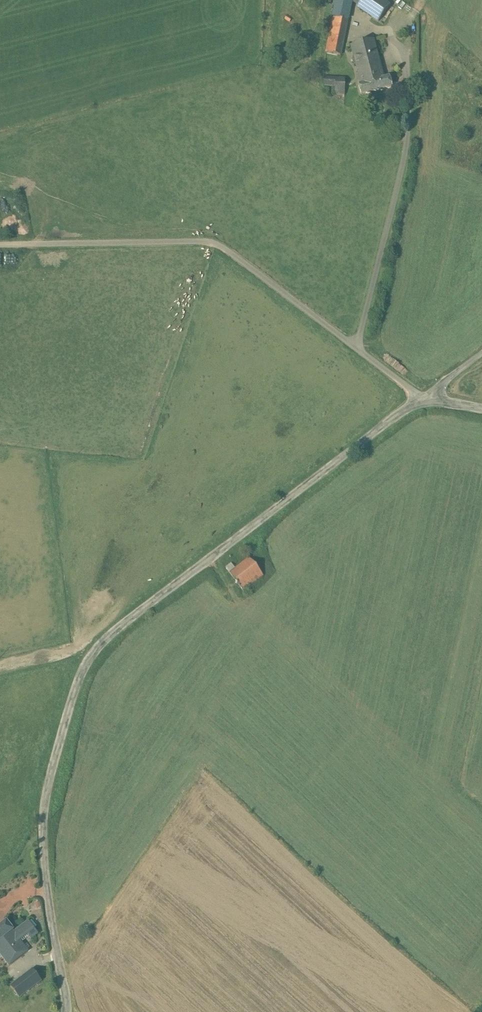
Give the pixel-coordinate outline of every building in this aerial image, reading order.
[(333,17),(347,20),(352,0),(337,0),(333,17)] [(382,0),(362,0),(357,7),(361,9),(379,22),(390,5),(388,4),(382,0)] [(347,20),(333,17),(326,52),(340,55),(347,20)] [(361,95),(385,88),(392,87),(389,77),(384,79),(374,40),(350,45),(360,85),(359,85),(361,95)] [(345,79),(324,78),(323,86),(335,86),(334,94),(344,95),(345,79)] [(250,558),(235,569),(232,564),(226,568),(243,591),(263,576),(250,558)] [(0,927),(0,953),(9,965),(27,951),(19,940),(27,933),(31,939),(38,934),(34,928),(28,921),(13,932),(12,931),(13,930),(6,922),(0,927)] [(33,969),(21,978),(29,990),(41,980),(33,969)] [(21,978),(11,986),(19,997),(29,990),(21,978)]
